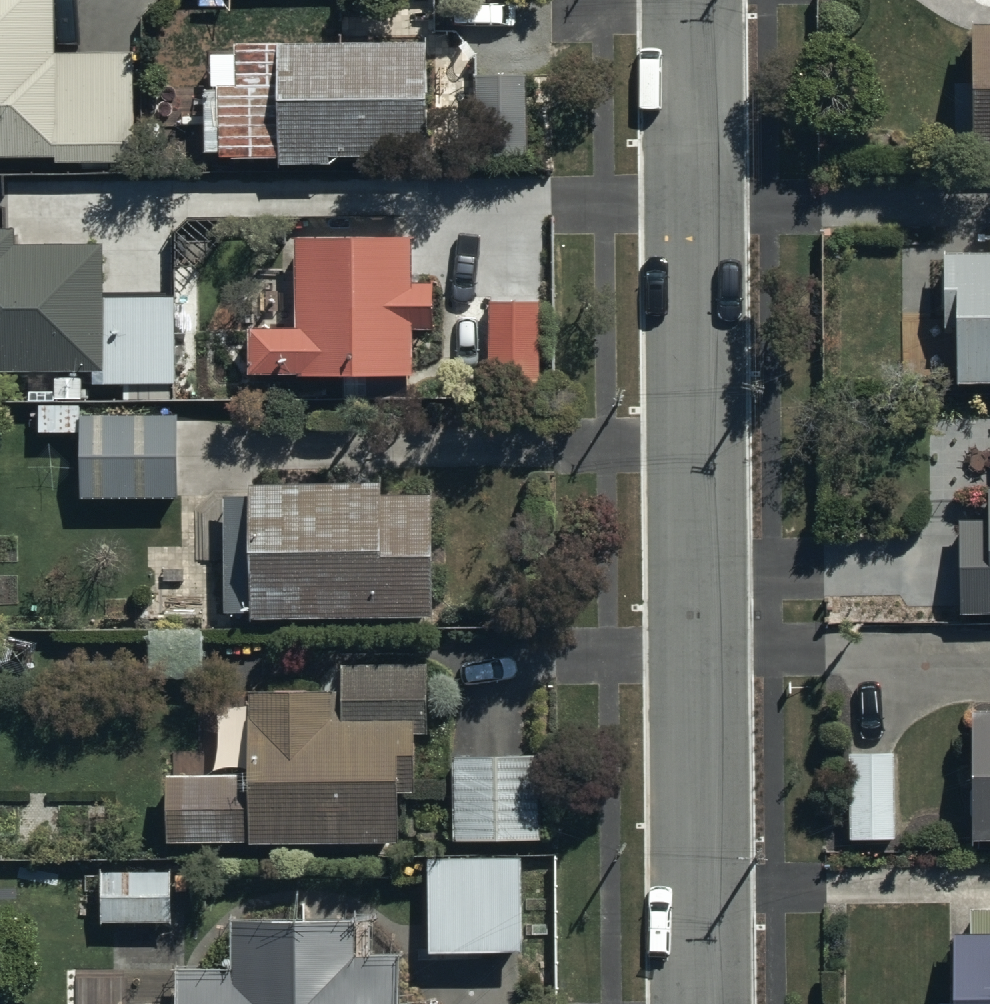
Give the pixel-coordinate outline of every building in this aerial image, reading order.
[(56,150),(56,156),(132,156),(133,47),(56,46),(56,0),(0,0),(0,150),(56,150)] [(973,16),(972,142),(989,142),(989,16),(973,16)] [(427,33),(234,35),(234,76),(217,77),(217,82),(205,82),(205,144),(220,144),(220,151),(281,150),(282,159),(428,157),(427,33)] [(538,67),(474,68),(476,155),(540,154),(538,67)] [(0,222),(0,364),(95,364),(95,377),(175,377),(175,292),(103,292),(103,239),(17,239),(17,222),(0,222)] [(250,317),(249,363),(414,366),(415,319),(433,319),(433,275),(415,275),(416,229),(297,227),(295,318),(250,317)] [(945,244),(945,320),(960,320),(960,372),(989,373),(989,244),(945,244)] [(465,294),(466,381),(528,380),(526,293),(465,294)] [(81,398),(38,399),(39,427),(82,427),(82,493),(180,492),(179,407),(81,408),(81,398)] [(251,474),(252,489),(225,489),(225,603),(252,603),(252,607),(435,606),(434,485),(381,485),(381,473),(251,474)] [(988,482),(989,497),(959,497),(961,608),(989,608),(989,482),(988,482)] [(166,766),(167,832),(399,831),(398,783),(416,783),(415,725),(429,725),(429,656),(341,657),(341,685),(251,685),(251,766),(166,766)] [(971,703),(971,831),(989,831),(989,703),(971,703)] [(454,751),(455,834),(541,833),(540,749),(454,751)] [(520,851),(428,851),(427,942),(520,943),(520,851)] [(172,865),(101,865),(100,917),(172,918),(172,865)] [(122,1003),(411,1003),(411,996),(398,996),(398,949),(356,949),(356,912),(234,911),(233,961),(177,961),(177,1001),(122,1001),(122,1003)] [(953,1003),(989,1003),(989,926),(953,926),(953,1003)]
